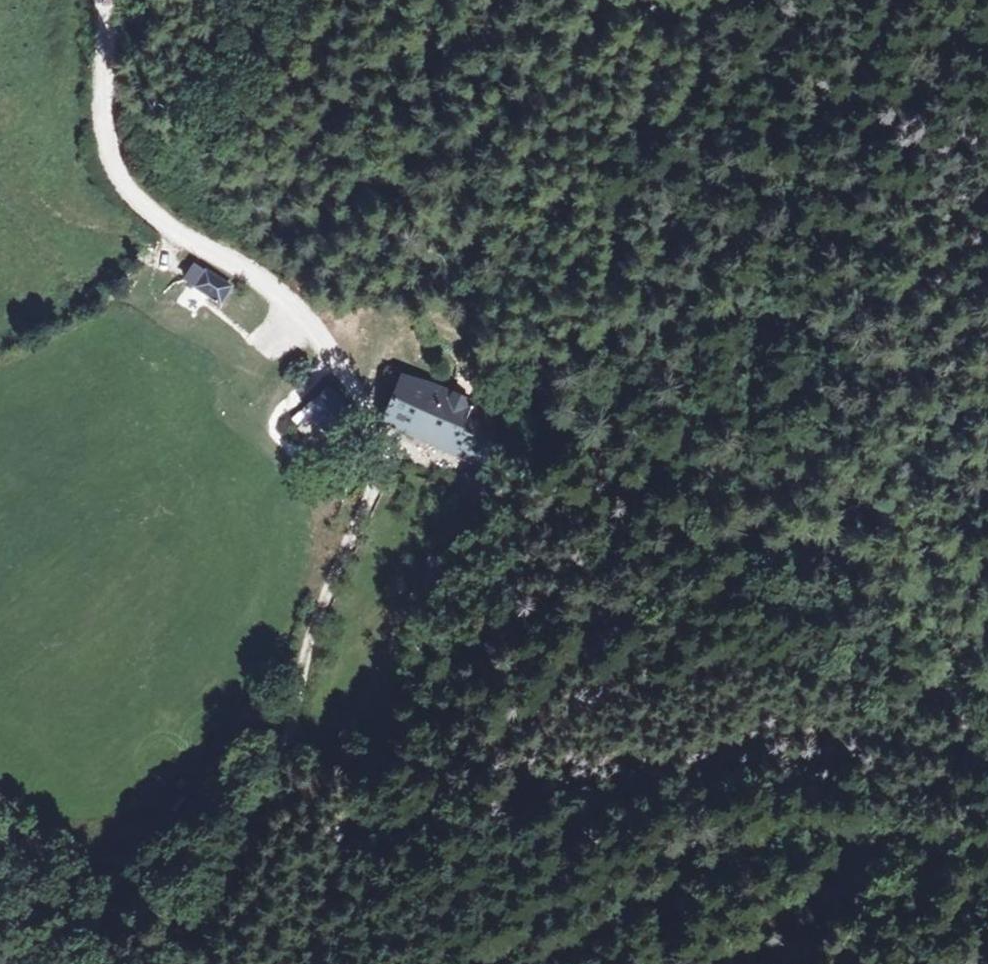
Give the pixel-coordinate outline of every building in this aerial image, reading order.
[(224,301),(234,285),(197,264),(187,280),(224,301)] [(404,381),(392,406),(390,410),(429,429),(425,437),(478,464),(489,443),(479,437),(485,422),(404,381)] [(286,429),(314,449),(342,415),(315,394),(286,429)]
